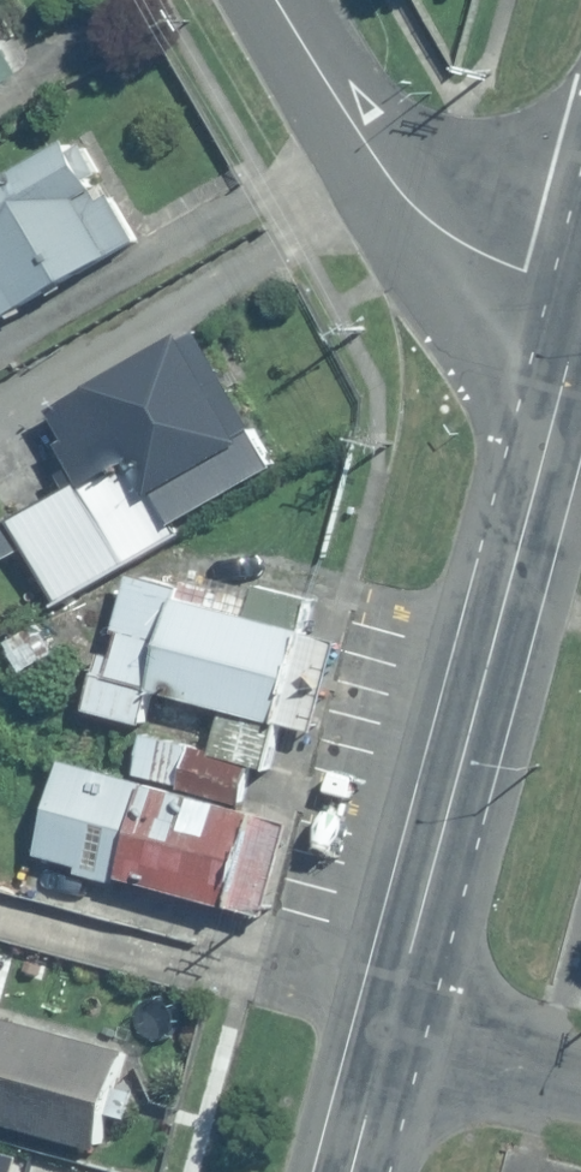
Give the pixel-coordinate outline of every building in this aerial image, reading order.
[(0,188),(0,318),(140,244),(114,196),(98,205),(70,151),(0,188)] [(59,605),(182,539),(176,528),(283,471),(206,327),(45,413),(83,485),(0,530),(0,555),(3,562),(28,548),(59,605)] [(133,571),(132,578),(118,655),(102,652),(91,713),(150,724),(155,696),(226,709),(218,751),(145,738),(138,777),(57,762),(39,858),(84,866),(81,881),(269,916),(286,824),(245,816),(253,769),(273,772),(282,727),(313,733),(331,636),(249,621),(254,593),(133,571)] [(95,1155),(123,1049),(0,1017),(0,1131),(95,1155)]
